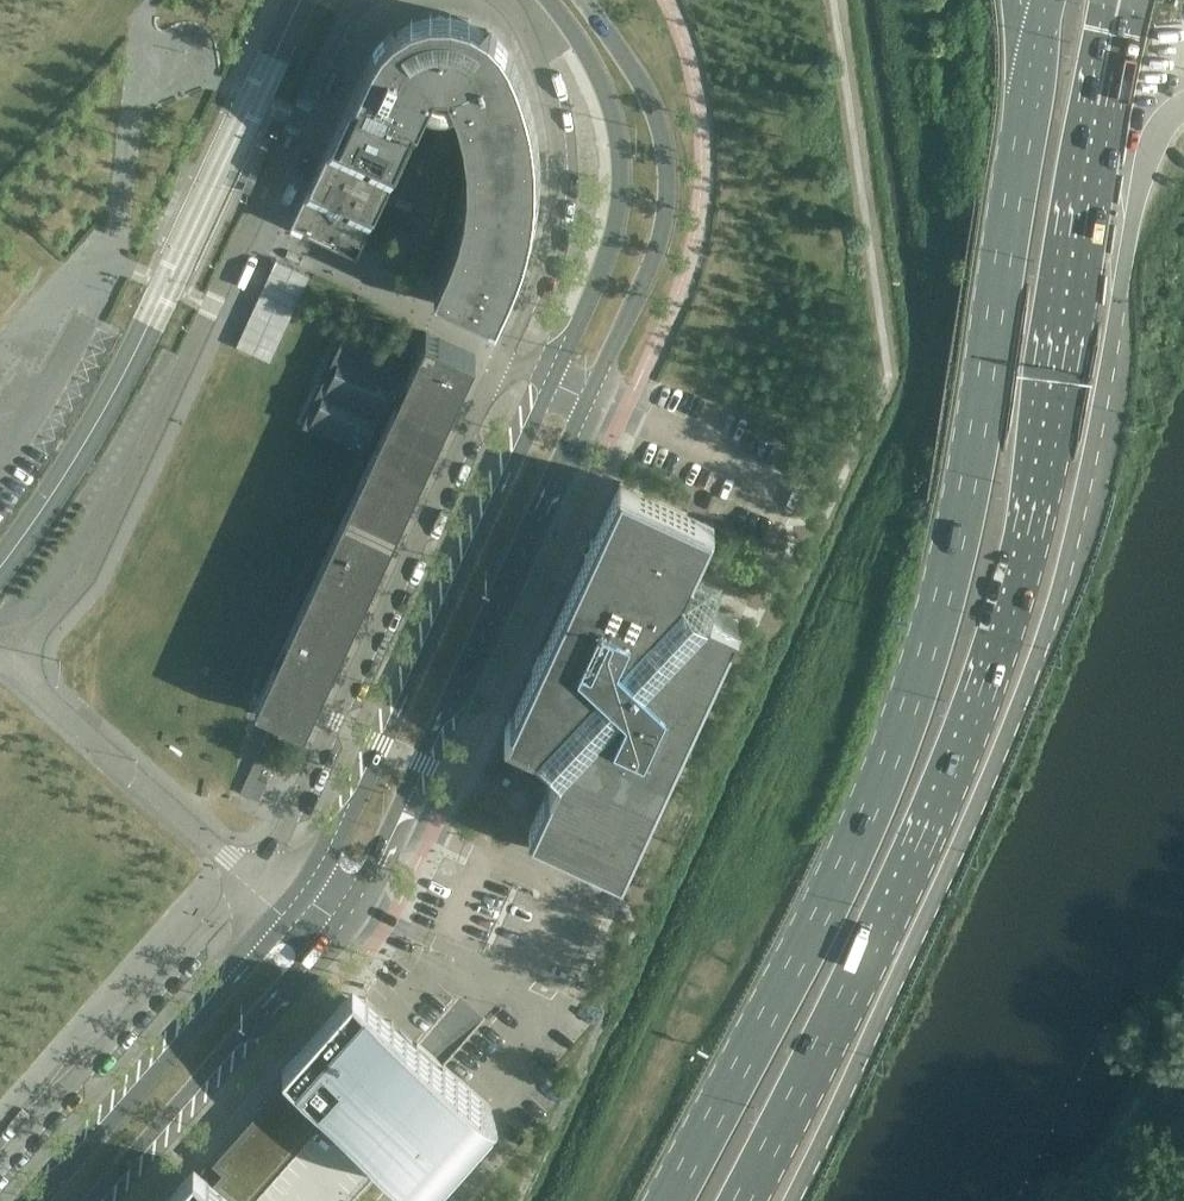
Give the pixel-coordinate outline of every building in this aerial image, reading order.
[(453,245),(434,287),(500,320),(517,281),(527,254),(534,226),(539,195),(540,151),(536,121),(524,79),(513,51),(491,23),(451,10),(430,11),(410,16),(390,24),(368,52),(289,223),(357,251),(434,84),(447,84),(463,132),(467,182),(464,207),(453,245)] [(322,378),(318,387),(302,421),(360,448),(367,452),(258,688),(261,690),(255,702),(305,724),(476,355),(475,355),(426,333),(420,345),(412,363),(406,377),(392,371),(392,370),(387,368),(393,357),(343,334),(344,331),(343,331),(322,378)] [(529,828),(623,871),(738,621),(709,607),(685,585),(714,523),(620,480),(505,730),(537,745),(558,764),(529,828)] [(390,1160),(427,1193),(498,1113),(353,985),(282,1064),(300,1080),(290,1091),(281,1083),(251,1116),(241,1128),(236,1133),(212,1161),(252,1197),(249,1200),(354,1200),(378,1174),(390,1160)] [(194,1165),(161,1200),(235,1200),(194,1165)]
